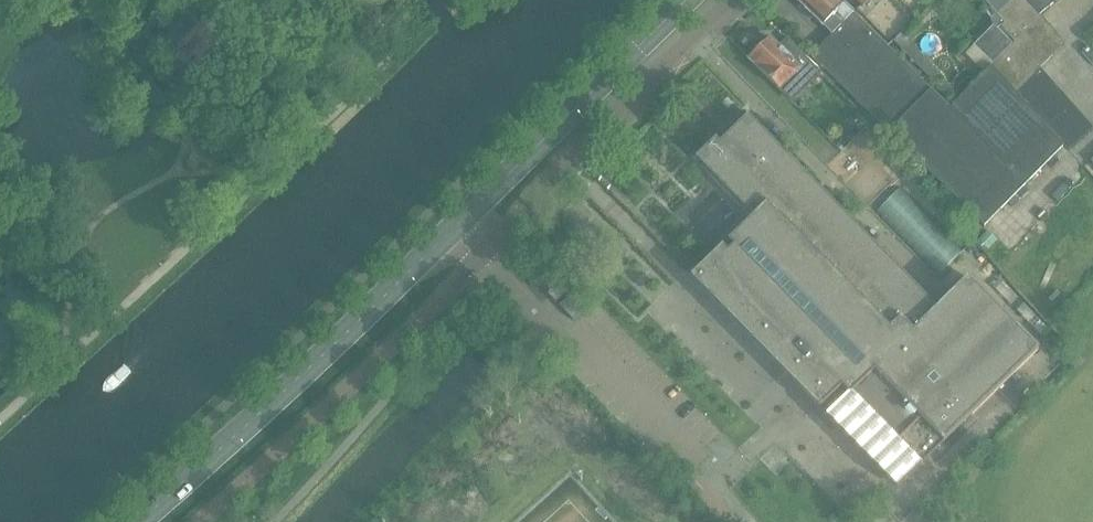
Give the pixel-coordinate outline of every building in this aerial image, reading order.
[(887,47),(840,0),(796,0),(832,35),(811,56),(828,73),(844,88),(984,227),(1063,147),(991,66),(950,108),(887,47)] [(1006,0),(975,0),(991,19),(996,14),(1004,24),(1028,3),(1025,0),(1010,0),(1008,2),(1006,0)] [(1057,0),(1025,0),(1028,3),(1038,16),(1057,0)] [(1064,44),(1038,16),(1028,3),(1004,24),(1000,27),(1014,43),(1012,45),(992,65),(1014,91),(1068,150),(1092,128),(1039,68),(1064,44)] [(939,74),(906,41),(938,11),(931,4),(894,40),(932,80),(939,74)] [(992,65),(1012,45),(993,26),(974,45),(992,65)] [(800,69),(769,38),(760,47),(756,47),(751,52),(751,56),(749,58),(780,89),(800,69)] [(753,216),(690,278),(778,367),(813,403),(837,427),(897,489),(909,476),(1038,350),(968,278),(937,309),(744,112),(716,139),(716,138),(700,153),(696,158),(753,216)] [(988,232),(975,245),(984,254),(997,241),(988,232)] [(556,302),(568,291),(559,283),(548,294),(550,296),(556,302)] [(570,295),(559,306),(573,321),(584,310),(570,295)]
